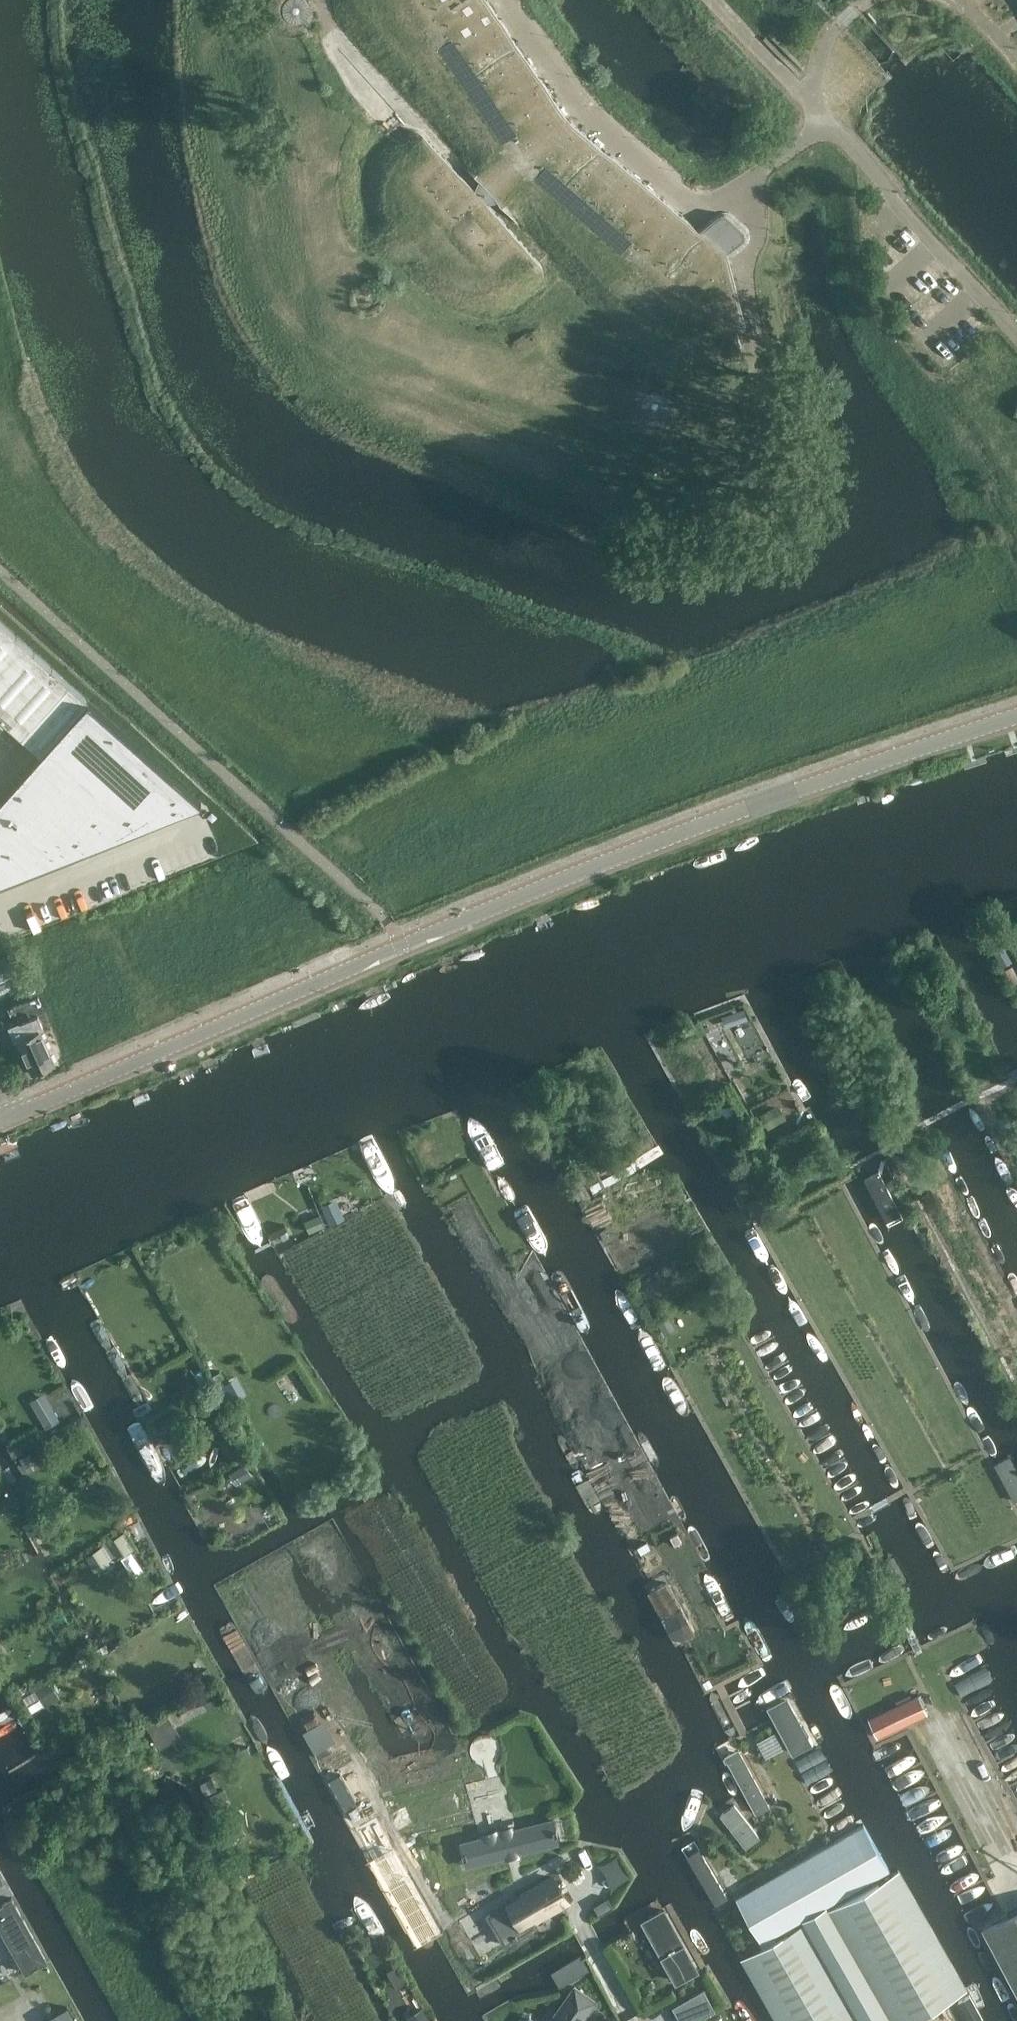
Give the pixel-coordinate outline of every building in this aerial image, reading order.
[(272,1),(271,6),(271,11),(272,16),(273,20),(276,25),(279,28),(284,31),(287,32),(293,34),(297,34),(301,33),(306,31),(301,23),(297,24),(293,23),(289,21),(288,20),(286,18),(283,13),(283,8),(285,3),(288,0),(273,0),(272,1)] [(283,8),(283,13),(286,18),(289,21),(293,23),(297,24),(303,22),(307,19),(310,25),(313,21),(316,15),(317,11),(319,8),(317,0),(288,0),(285,3),(283,8)] [(476,192),(440,152),(426,137),(424,135),(421,133),(419,132),(416,132),(414,132),(412,132),(412,134),(434,158),(413,176),(457,222),(500,268),(519,250),(541,273),(543,273),(544,271),(544,269),(543,266),(542,264),(541,261),(540,259),(525,244),(488,205),(499,202),(502,205),(502,204),(540,170),(607,226),(721,325),(727,327),(733,326),(736,342),(738,347),(739,349),(741,348),(742,346),(743,344),(744,343),(744,341),(744,340),(744,339),(744,338),(742,325),(747,324),(730,260),(740,250),(752,238),(753,237),(754,236),(754,235),(754,233),(753,232),(752,230),(729,212),(728,211),(726,211),(725,210),(724,211),(721,213),(699,229),(572,122),(566,116),(487,0),(418,0),(445,41),(516,145),(479,179),(478,179),(481,182),(476,192)] [(655,419),(660,418),(665,415),(667,412),(667,411),(669,409),(670,409),(680,411),(680,408),(681,407),(677,407),(670,405),(668,405),(668,402),(667,398),(664,395),(663,394),(661,392),(658,392),(654,391),(653,391),(651,392),(649,393),(646,390),(643,388),(639,385),(638,386),(636,388),(645,395),(644,397),(642,400),(642,406),(643,411),(645,415),(648,417),(649,418),(655,419)] [(4,721),(39,754),(88,699),(0,620),(0,725),(4,721)] [(201,801),(88,699),(39,754),(0,797),(0,881),(201,801)] [(18,952),(17,949),(0,956),(0,981),(26,970),(18,952)] [(996,954),(1012,985),(1016,982),(1016,974),(1004,950),(996,954)] [(20,1021),(21,1025),(11,1030),(15,1040),(17,1039),(32,1073),(55,1063),(41,1029),(44,1027),(38,1013),(20,1021)] [(901,1215),(877,1168),(863,1175),(887,1222),(901,1215)] [(45,1388),(31,1397),(48,1424),(62,1415),(45,1388)] [(1016,1506),(1016,1464),(1012,1455),(995,1464),(1016,1506)] [(958,1657),(945,1665),(970,1712),(983,1705),(958,1657)] [(897,1704),(868,1718),(876,1737),(928,1712),(919,1694),(911,1698),(910,1694),(895,1701),(897,1704)] [(173,1711),(149,1720),(158,1743),(181,1735),(173,1711)] [(810,1788),(831,1776),(799,1717),(777,1728),(810,1788)] [(726,1762),(755,1814),(769,1806),(741,1754),(726,1762)] [(734,1805),(721,1815),(746,1847),(759,1837),(734,1805)] [(482,1833),(482,1836),(460,1841),(466,1866),(559,1842),(552,1818),(513,1828),(512,1826),(482,1833)] [(804,1924),(741,1959),(776,2020),(911,2020),(967,1990),(899,1870),(829,1909),(827,1906),(889,1870),(863,1824),(735,1896),(762,1943),(802,1920),(804,1924)] [(715,1907),(729,1899),(700,1847),(686,1856),(715,1907)] [(518,1898),(531,1920),(567,1899),(553,1877),(518,1898)] [(666,1908),(643,1921),(676,1981),(699,1968),(666,1908)] [(1016,1996),(1016,1908),(981,1928),(1016,1996)] [(580,1955),(551,1973),(560,1987),(589,1969),(580,1955)] [(597,2000),(574,1984),(548,2020),(582,2020),(597,2000)] [(703,1989),(689,1997),(701,2018),(715,2010),(703,1989)]
